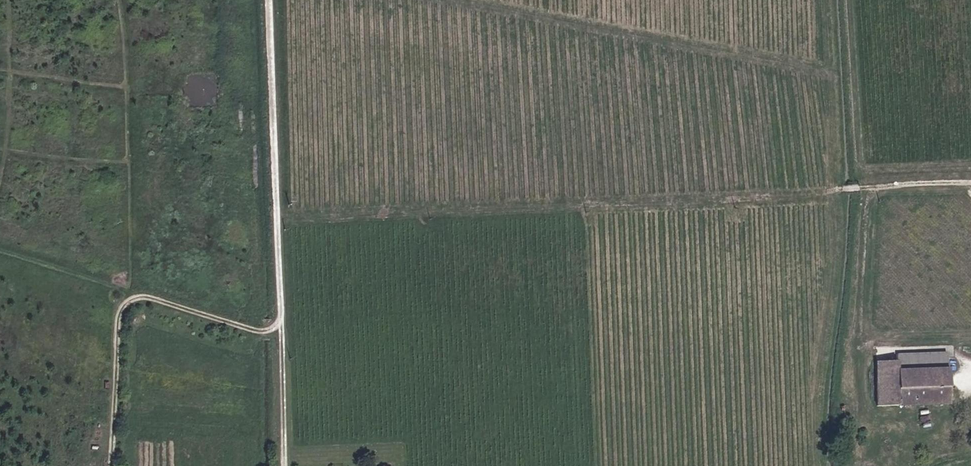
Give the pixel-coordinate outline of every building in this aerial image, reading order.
[(954,406),(954,398),(952,355),(927,355),(927,359),(883,359),(883,407),(954,406)]
